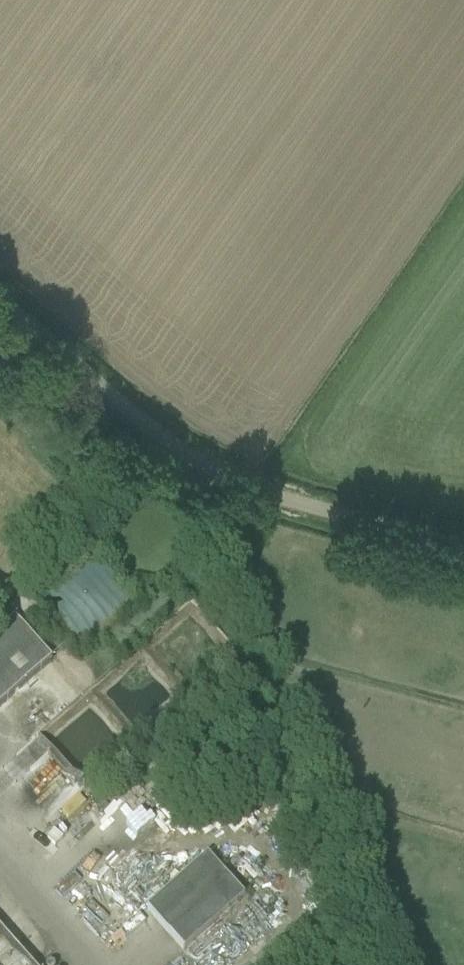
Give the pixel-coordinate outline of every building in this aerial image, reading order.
[(28,600),(79,656),(139,602),(88,545),(28,600)] [(52,660),(15,619),(0,633),(0,706),(52,660)] [(241,670),(227,682),(234,690),(247,677),(241,670)] [(184,950),(244,896),(230,881),(207,856),(148,910),(184,950)] [(0,931),(0,964),(30,964),(0,931)]
